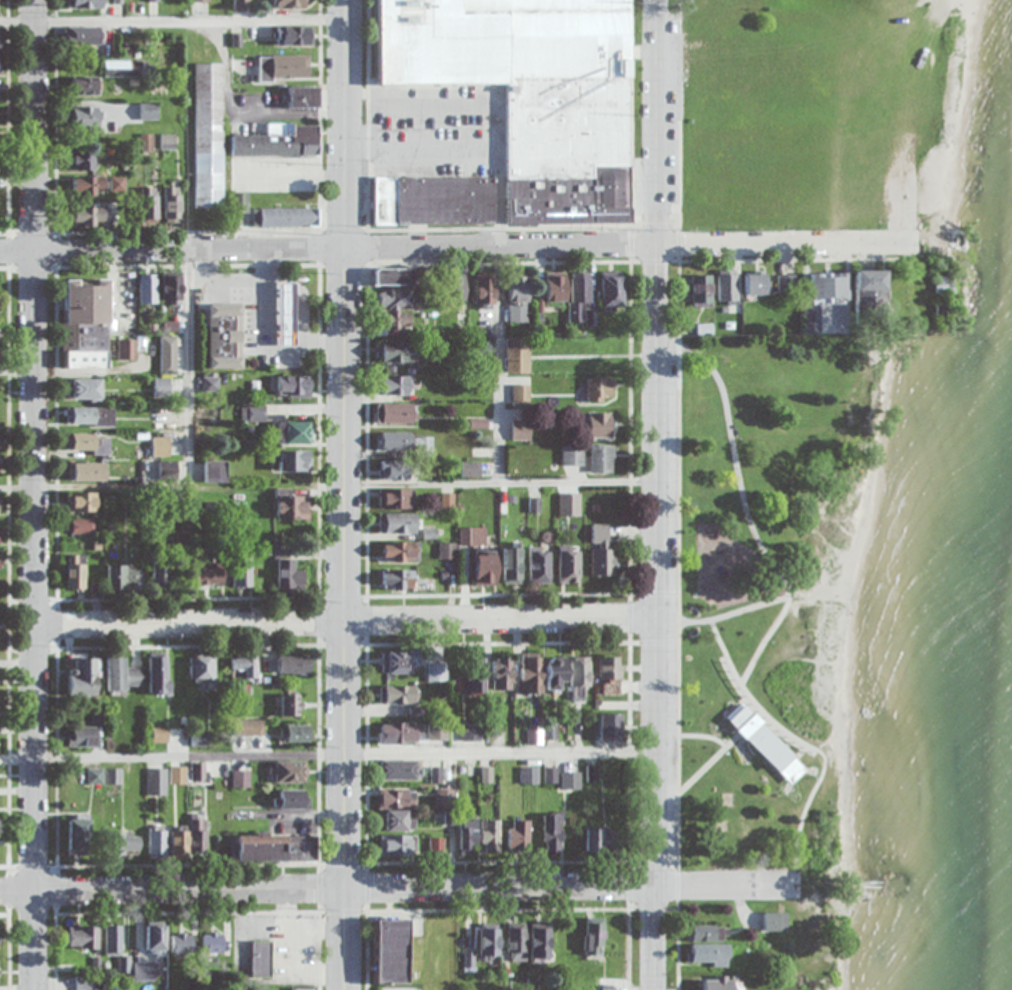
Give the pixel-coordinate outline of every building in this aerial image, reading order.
[(68,8),(106,8),(106,0),(68,0),(68,8)] [(274,9),(308,9),(308,0),(274,0),(274,9)] [(379,82),(379,0),(628,0),(629,221),(509,221),(508,81),(379,82)] [(100,26),(64,26),(64,45),(100,45),(100,26)] [(312,26),(276,26),(276,45),(312,45),(312,26)] [(307,55),(257,55),(257,80),(307,80),(307,55)] [(146,77),(146,60),(104,60),(104,77),(146,77)] [(195,63),(195,209),(224,209),(224,63),(195,63)] [(71,76),(71,95),(99,95),(99,76),(71,76)] [(317,87),(287,87),(287,108),(317,108),(317,87)] [(140,120),(158,120),(158,103),(140,103),(140,120)] [(68,128),(100,128),(100,106),(68,106),(68,128)] [(316,123),(266,123),(266,135),(231,135),(231,156),(316,157),(316,123)] [(175,134),(161,134),(161,149),(175,149),(175,134)] [(95,151),(68,151),(68,170),(95,170),(95,151)] [(71,195),(104,195),(104,177),(71,177),(71,195)] [(125,192),(125,177),(111,177),(111,192),(125,192)] [(373,177),(372,227),(491,227),(491,177),(373,177)] [(158,223),(158,187),(142,187),(142,223),(158,223)] [(180,187),(164,187),(164,223),(180,223),(180,187)] [(247,193),(232,193),(232,213),(247,213),(247,193)] [(73,208),(73,226),(106,226),(106,208),(73,208)] [(317,208),(252,208),(252,227),(317,227),(317,208)] [(413,268),(372,268),(372,285),(413,285),(413,268)] [(715,269),(715,305),(735,305),(735,269),(715,269)] [(852,270),(852,311),(884,311),(884,270),(852,270)] [(620,308),(620,271),(600,271),(600,308),(620,308)] [(743,295),(768,295),(768,271),(743,271),(743,295)] [(589,273),(568,272),(567,322),(583,322),(583,312),(589,312),(589,273)] [(844,272),(807,272),(807,299),(844,299),(844,272)] [(507,323),(527,323),(527,273),(507,273),(507,323)] [(564,273),(545,273),(545,306),(564,306),(564,273)] [(793,273),(776,273),(776,291),(793,291),(793,273)] [(157,274),(139,274),(139,305),(157,305),(157,274)] [(463,274),(448,274),(448,302),(463,302),(463,274)] [(493,308),(493,274),(474,274),(474,308),(493,308)] [(181,275),(162,275),(162,304),(181,304),(181,275)] [(689,275),(689,307),(708,307),(708,275),(689,275)] [(952,276),(933,276),(933,293),(952,293),(952,276)] [(64,280),(63,368),(106,368),(107,280),(64,280)] [(277,346),(293,346),(293,282),(277,282),(277,346)] [(416,308),(416,290),(378,290),(378,308),(416,308)] [(208,369),(241,369),(241,304),(208,304),(208,369)] [(818,333),(818,305),(803,305),(803,333),(818,333)] [(377,327),(411,327),(411,311),(377,311),(377,327)] [(176,374),(176,337),(161,337),(161,374),(176,374)] [(527,372),(527,339),(504,339),(504,372),(527,372)] [(136,340),(118,340),(118,360),(136,360),(136,340)] [(489,357),(489,340),(471,340),(471,357),(489,357)] [(415,341),(377,341),(377,362),(415,362),(415,341)] [(309,376),(277,376),(277,396),(309,396),(309,376)] [(412,395),(412,376),(377,376),(377,395),(412,395)] [(586,403),(610,403),(610,378),(586,378),(586,403)] [(100,379),(68,379),(68,400),(100,400),(100,379)] [(155,397),(170,397),(170,379),(155,379),(155,397)] [(529,385),(512,385),(512,406),(529,406),(529,385)] [(416,403),(377,403),(377,422),(416,422),(416,403)] [(241,422),(265,422),(265,406),(241,406),(241,422)] [(114,427),(114,407),(67,407),(67,427),(114,427)] [(586,438),(611,438),(611,413),(586,413),(586,438)] [(511,440),(529,440),(529,420),(511,420),(511,440)] [(314,422),(274,422),(274,444),(314,444),(314,422)] [(109,434),(67,434),(67,453),(109,453),(109,434)] [(380,451),(432,451),(432,434),(380,434),(380,451)] [(589,473),(613,473),(613,445),(589,445),(589,473)] [(561,466),(582,466),(582,446),(561,446),(561,466)] [(310,451),(274,451),(274,471),(310,471),(310,451)] [(205,482),(226,482),(226,460),(205,460),(205,482)] [(378,460),(378,479),(407,479),(407,460),(378,460)] [(177,461),(159,461),(159,477),(177,478),(177,461)] [(104,462),(68,462),(68,481),(104,481),(104,462)] [(309,519),(309,497),(293,497),(293,489),(276,489),(276,519),(309,519)] [(379,508),(414,508),(414,489),(379,489),(379,508)] [(67,492),(67,512),(95,512),(95,492),(67,492)] [(582,516),(582,500),(557,500),(557,516),(582,516)] [(378,514),(378,533),(418,533),(418,514),(378,514)] [(71,534),(93,534),(93,519),(71,519),(71,534)] [(591,575),(614,575),(614,548),(608,548),(608,524),(591,524),(591,575)] [(460,546),(484,546),(484,527),(460,527),(460,546)] [(419,541),(383,541),(383,562),(419,562),(419,541)] [(439,559),(455,559),(455,543),(439,543),(439,559)] [(520,547),(502,547),(502,583),(520,583),(520,547)] [(529,548),(529,583),(548,583),(548,548),(529,548)] [(276,588),(303,588),(303,570),(294,570),(294,549),(276,549),(276,588)] [(474,587),(496,587),(496,549),(474,549),(474,587)] [(578,583),(578,550),(557,550),(557,583),(578,583)] [(66,590),(83,591),(83,555),(66,555),(66,590)] [(232,587),(250,587),(250,558),(232,558),(232,587)] [(176,564),(151,565),(152,588),(176,587),(176,564)] [(223,564),(194,564),(194,585),(223,585),(223,564)] [(134,565),(107,565),(107,589),(134,589),(134,565)] [(383,590),(414,590),(414,570),(383,570),(383,590)] [(381,673),(414,673),(414,651),(381,651),(381,673)] [(95,696),(95,653),(68,653),(68,696),(95,696)] [(518,653),(518,693),(540,693),(540,653),(518,653)] [(148,654),(148,695),(168,695),(168,654),(148,654)] [(106,691),(123,691),(123,655),(106,655),(106,691)] [(189,680),(213,680),(213,656),(189,656),(189,680)] [(232,656),(232,680),(256,680),(256,656),(232,656)] [(277,674),(309,674),(309,656),(277,656),(277,674)] [(545,690),(565,690),(565,657),(545,657),(545,690)] [(588,657),(568,657),(568,698),(588,698),(588,657)] [(485,693),(485,658),(465,658),(465,693),(485,693)] [(512,690),(512,658),(491,658),(491,690),(512,690)] [(620,658),(597,658),(597,695),(620,695),(620,658)] [(447,663),(427,663),(427,682),(447,682),(447,663)] [(126,668),(126,687),(143,687),(143,668),(126,668)] [(416,685),(381,685),(381,703),(416,703),(416,685)] [(281,717),(301,717),(301,694),(281,694),(281,717)] [(788,785),(806,768),(740,702),(723,719),(788,785)] [(598,741),(620,741),(620,713),(598,713),(598,741)] [(67,748),(96,748),(96,717),(93,717),(93,726),(67,726),(67,748)] [(263,720),(237,720),(237,735),(263,735),(263,720)] [(378,743),(421,743),(421,723),(378,723),(378,743)] [(480,741),(480,723),(461,723),(461,741),(480,741)] [(309,742),(309,725),(281,725),(281,742),(309,742)] [(545,740),(556,740),(556,725),(545,725),(545,740)] [(153,743),(168,743),(168,727),(153,727),(153,743)] [(540,730),(528,730),(528,745),(540,745),(540,730)] [(208,747),(208,734),(192,734),(192,747),(208,747)] [(416,759),(380,759),(380,780),(416,780),(416,759)] [(306,761),(271,761),(271,782),(306,782),(306,761)] [(191,781),(205,781),(205,763),(191,763),(191,781)] [(186,766),(171,766),(171,784),(186,784),(186,766)] [(537,767),(520,767),(520,783),(537,783),(537,767)] [(167,768),(147,768),(147,796),(167,796),(167,768)] [(579,772),(560,772),(560,789),(579,789),(579,772)] [(414,789),(381,789),(381,808),(414,808),(414,789)] [(309,790),(276,790),(276,809),(309,809),(309,790)] [(414,830),(414,811),(384,811),(384,830),(414,830)] [(561,852),(561,813),(542,813),(542,852),(561,852)] [(68,854),(89,854),(89,815),(68,815),(68,854)] [(191,855),(207,855),(207,819),(191,819),(191,855)] [(477,819),(459,819),(459,853),(477,853),(477,819)] [(498,820),(480,820),(481,852),(499,852),(498,820)] [(529,820),(507,820),(507,848),(529,848),(529,820)] [(167,856),(167,827),(149,827),(149,856),(167,856)] [(585,853),(616,853),(616,829),(585,829),(585,853)] [(188,830),(171,830),(171,858),(188,858),(188,830)] [(138,854),(138,831),(106,831),(106,854),(138,854)] [(286,862),(286,834),(238,834),(238,862),(286,862)] [(380,856),(415,856),(415,835),(380,835),(380,856)] [(443,838),(430,838),(430,855),(443,855),(443,838)] [(762,932),(786,932),(786,912),(762,912),(762,932)] [(406,984),(406,919),(373,919),(373,984),(406,984)] [(166,921),(147,921),(147,952),(166,952),(166,921)] [(602,954),(602,922),(584,922),(584,954),(602,954)] [(479,959),(497,959),(497,923),(479,923),(479,959)] [(506,961),(524,961),(524,923),(506,923),(506,961)] [(529,924),(529,960),(548,960),(548,924),(529,924)] [(122,925),(106,925),(106,953),(122,953),(122,925)] [(726,925),(686,925),(686,942),(726,942),(726,925)] [(68,949),(98,949),(98,926),(68,926),(68,949)] [(193,933),(172,933),(172,954),(193,954),(193,933)] [(203,953),(223,953),(223,933),(203,933),(203,953)] [(252,976),(271,976),(271,942),(252,942),(252,976)] [(687,966),(728,966),(728,944),(687,944),(687,966)] [(156,981),(156,961),(135,961),(135,981),(156,981)]
